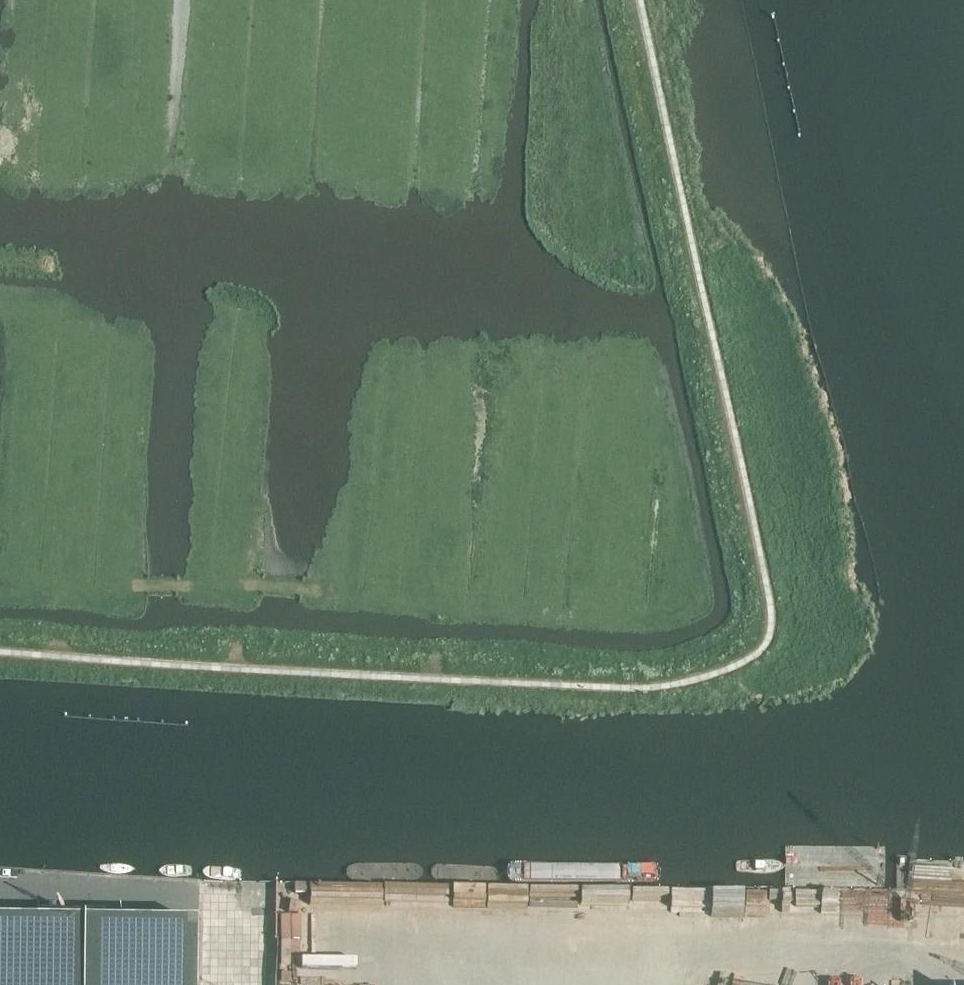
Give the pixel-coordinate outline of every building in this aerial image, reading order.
[(67,918),(111,920),(111,907),(41,905),(41,917),(67,918)] [(83,923),(0,921),(0,984),(82,984),(83,923)] [(196,924),(83,923),(82,984),(196,984),(196,924)]
